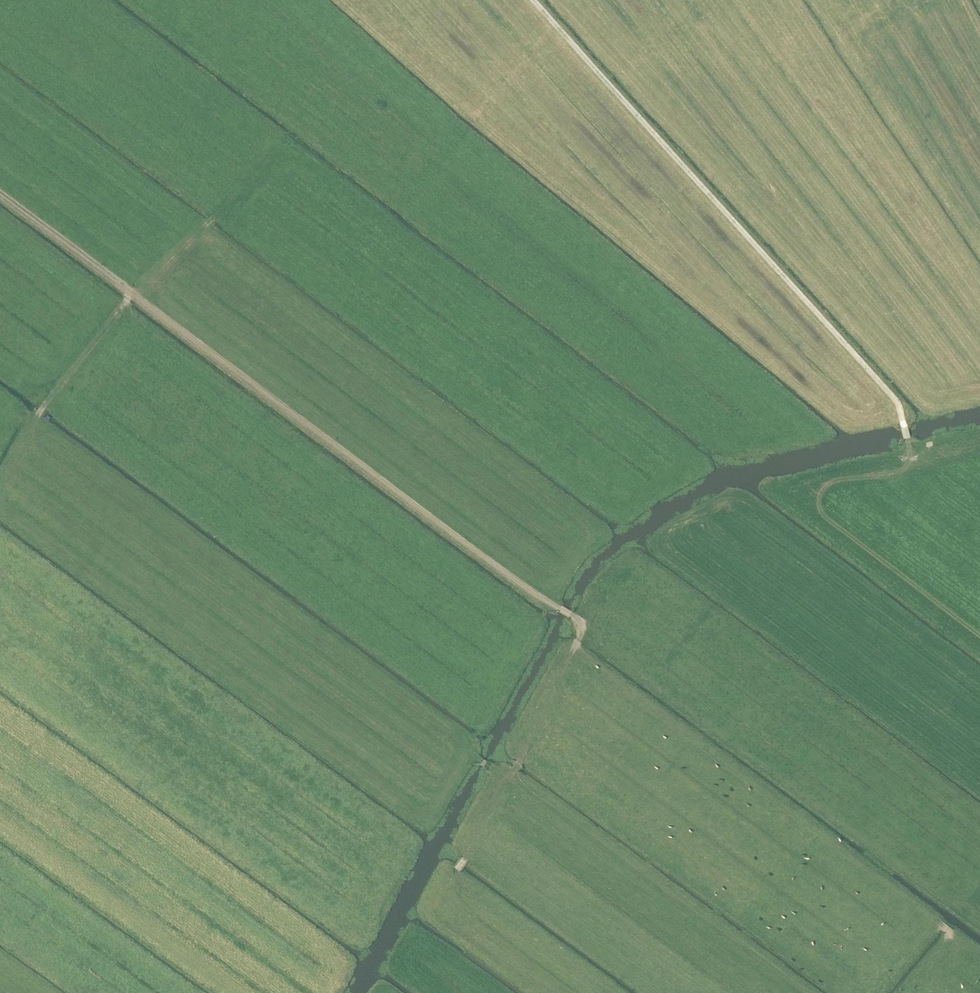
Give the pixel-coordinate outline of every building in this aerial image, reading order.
[(460,872),(468,860),(462,856),(454,868),(460,872)]
